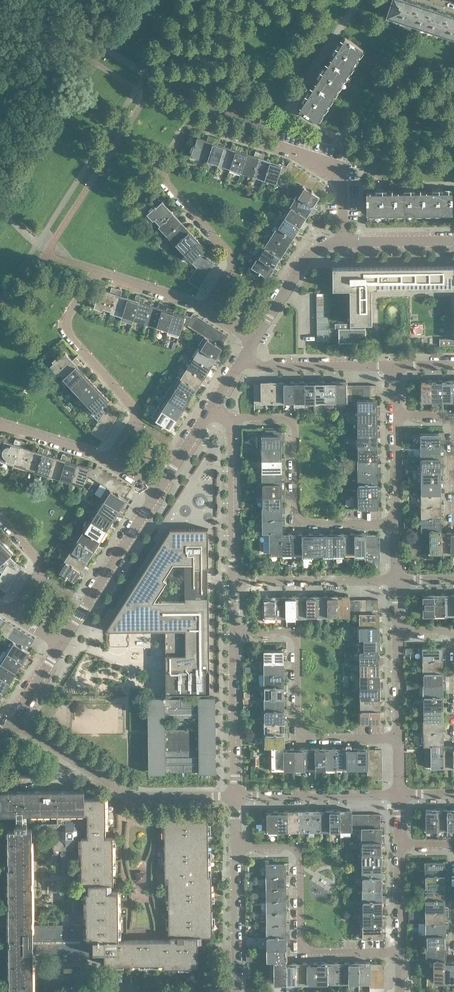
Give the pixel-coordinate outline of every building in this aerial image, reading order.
[(405,7),(407,0),(392,0),(387,14),(388,14),(389,14),(393,15),(392,16),(406,20),(406,19),(409,12),(406,11),(407,8),(405,7)] [(418,24),(424,6),(412,2),(410,9),(407,8),(406,11),(409,12),(406,19),(410,21),(418,24)] [(437,18),(435,17),(437,10),(424,6),(418,24),(419,24),(423,25),(423,26),(436,30),(439,21),(436,21),(437,18)] [(453,17),(453,15),(442,12),(440,19),(437,18),(436,21),(439,21),(436,30),(436,29),(440,31),(449,34),(453,17)] [(347,72),(363,48),(345,37),(340,44),(338,43),(332,52),(334,54),(329,61),(347,72)] [(332,96),(347,72),(329,61),(325,68),(323,66),(316,76),(319,77),(314,85),(332,96)] [(317,120),(332,96),(314,85),(310,92),(307,90),(301,100),(303,101),(299,109),(317,120)] [(206,159),(214,137),(208,135),(206,141),(204,141),(205,139),(197,137),(195,144),(192,144),(192,145),(193,146),(190,155),(199,158),(200,156),(206,159)] [(219,163),(224,147),(224,145),(217,143),(219,138),(214,137),(206,159),(219,163)] [(230,166),(237,144),(233,143),(231,148),(224,145),(224,147),(219,163),(230,166)] [(241,170),(246,155),(247,153),(240,151),(242,146),(237,144),(230,166),(241,170)] [(253,174),(260,152),(255,150),(254,155),(247,153),(246,155),(241,170),(253,174)] [(264,177),(269,162),(270,160),(263,158),(264,153),(260,152),(253,174),(264,177)] [(283,174),(284,170),(287,165),(286,165),(277,162),(277,163),(270,160),(269,162),(264,177),(276,181),(278,175),(279,175),(280,173),(283,174)] [(287,176),(294,165),(289,162),(286,165),(287,165),(284,170),(283,174),(287,176)] [(292,179),(299,169),(294,165),(287,176),(292,179)] [(297,182),(304,172),(299,169),(292,179),(297,182)] [(302,185),(309,175),(304,172),(297,182),(302,185)] [(307,188),(314,178),(309,175),(302,185),(304,186),(307,188)] [(312,191),(319,181),(314,178),(307,188),(312,191)] [(318,195),(324,185),(319,181),(312,191),(318,195)] [(320,196),(318,195),(312,191),(307,188),(304,186),(298,197),(317,209),(320,205),(316,202),(320,196)] [(423,212),(423,191),(414,191),(414,188),(403,189),(403,191),(395,191),(395,212),(423,212)] [(452,212),(452,191),(443,191),(443,188),(431,188),(431,191),(423,191),(423,212),(452,212)] [(395,212),(395,191),(386,191),(386,189),(375,189),(375,192),(366,192),(366,213),(395,212)] [(317,209),(298,197),(291,207),(307,216),(310,210),(315,213),(317,209)] [(160,225),(177,209),(172,205),(168,209),(166,208),(168,207),(162,201),(156,206),(154,204),(153,205),(154,206),(147,214),(153,220),(154,219),(160,225)] [(303,222),(307,216),(291,207),(285,217),(304,229),(307,225),(303,222)] [(181,222),(176,216),(180,213),(177,209),(160,225),(168,234),(181,222)] [(304,229),(285,217),(278,227),(294,237),(298,231),(302,233),(304,229)] [(176,243),(193,227),(190,224),(186,227),(181,222),(168,234),(176,243)] [(184,251),(198,239),(193,234),(196,231),(193,227),(176,243),(184,251)] [(290,243),(294,237),(278,227),(272,237),(291,249),(294,245),(290,243)] [(291,249),(272,237),(266,247),(281,257),(285,251),(289,253),(291,249)] [(202,252),(206,248),(198,239),(184,251),(193,261),(195,258),(202,252)] [(277,263),(281,257),(266,247),(259,257),(278,269),(281,266),(277,263)] [(199,263),(201,261),(204,255),(202,252),(195,258),(199,263)] [(214,262),(206,257),(204,255),(201,261),(211,267),(214,262)] [(278,269),(259,257),(253,268),(259,272),(258,273),(259,274),(260,272),(268,277),(272,271),(276,274),(278,269)] [(211,267),(201,261),(199,263),(197,265),(208,272),(211,267)] [(208,272),(197,265),(194,270),(204,277),(208,272)] [(333,267),(332,267),(332,289),(333,289),(349,289),(350,323),(350,328),(354,328),(353,323),(372,323),(371,289),(398,288),(453,288),(453,266),(333,267)] [(204,277),(194,270),(191,275),(201,282),(204,277)] [(201,282),(191,275),(188,281),(198,287),(201,282)] [(110,310),(117,288),(112,287),(110,293),(108,292),(108,291),(101,288),(98,296),(96,295),(95,297),(97,297),(94,307),(102,310),(103,308),(110,310)] [(122,314),(127,299),(128,297),(121,295),(122,290),(117,288),(110,310),(122,314)] [(134,318),(140,296),(136,294),(135,299),(128,297),(127,299),(122,314),(134,318)] [(145,321),(150,306),(151,304),(144,302),(145,297),(140,296),(134,318),(145,321)] [(157,325),(163,304),(159,302),(157,306),(151,304),(150,306),(145,321),(157,325)] [(168,329),(173,313),(173,311),(167,309),(168,304),(163,304),(157,325),(168,329)] [(182,325),(185,315),(180,313),(180,314),(173,311),(173,313),(168,329),(180,332),(182,325)] [(191,327),(197,317),(192,314),(190,316),(188,321),(187,325),(191,327)] [(188,321),(190,316),(185,315),(182,325),(183,325),(184,324),(187,325),(188,321)] [(196,331),(202,321),(197,317),(191,327),(196,331)] [(201,334),(207,324),(202,321),(196,331),(201,334)] [(206,337),(212,327),(207,324),(201,334),(206,337)] [(211,340),(217,330),(212,327),(206,337),(208,338),(211,340)] [(354,328),(350,328),(338,328),(339,343),(366,342),(366,328),(354,328)] [(216,343),(222,333),(217,330),(211,340),(216,343)] [(221,346),(227,336),(222,333),(216,343),(221,346)] [(216,343),(211,340),(208,338),(201,348),(220,360),(223,357),(219,354),(223,348),(221,346),(216,343)] [(220,360),(201,348),(195,359),(210,368),(214,362),(218,365),(220,360)] [(63,377),(80,361),(76,356),(71,361),(70,359),(71,358),(66,352),(60,358),(58,356),(57,357),(58,358),(50,365),(56,372),(58,371),(63,377)] [(206,374),(210,368),(195,359),(188,369),(207,381),(210,377),(206,374)] [(85,373),(80,368),(84,365),(80,361),(63,377),(71,386),(85,373)] [(207,381),(188,369),(182,379),(197,388),(201,382),(205,385),(207,381)] [(80,394),(96,379),(93,375),(90,379),(85,373),(71,386),(80,394)] [(88,403),(101,391),(96,386),(100,382),(96,379),(80,394),(88,403)] [(193,395),(197,388),(182,379),(175,389),(194,401),(197,397),(193,395)] [(432,400),(431,382),(432,382),(432,379),(428,379),(428,382),(421,382),(421,400),(432,400)] [(442,400),(442,382),(442,379),(438,379),(438,382),(432,382),(431,382),(432,400),(442,400)] [(452,399),(452,381),(453,381),(453,379),(449,379),(449,381),(442,382),(442,400),(452,399)] [(335,401),(335,383),(335,380),(331,380),(331,383),(325,383),(325,401),(335,401)] [(346,400),(346,387),(346,380),(342,380),(342,383),(335,383),(335,401),(346,401),(346,400)] [(273,401),(273,383),(273,381),(269,381),(269,383),(262,384),(262,402),(273,401)] [(283,401),(283,383),(283,381),(279,381),(279,383),(273,383),(273,401),(283,401)] [(294,401),(293,383),(294,383),(294,381),(290,381),(290,383),(283,383),(283,401),(294,401)] [(304,401),(304,383),(304,381),(300,381),(300,383),(294,383),(293,383),(294,401),(304,401)] [(314,401),(314,383),(315,383),(315,381),(311,381),(311,383),(304,383),(304,401),(314,401)] [(325,401),(325,383),(325,381),(321,381),(321,383),(315,383),(314,383),(314,401),(325,401)] [(262,402),(262,384),(254,384),(254,404),(262,404),(262,402)] [(194,401),(175,389),(169,399),(184,409),(188,403),(192,405),(194,401)] [(105,404),(109,400),(101,391),(88,403),(96,412),(105,404)] [(180,415),(184,409),(169,399),(163,409),(181,421),(184,417),(180,415)] [(376,409),(376,399),(370,399),(364,399),(358,399),(358,400),(358,412),(376,411),(376,413),(380,413),(380,409),(376,409)] [(103,415),(104,412),(108,406),(105,404),(96,412),(95,413),(100,418),(101,417),(102,414),(103,415)] [(117,414),(110,409),(108,406),(104,412),(114,419),(117,414)] [(181,421),(163,409),(156,420),(157,420),(162,423),(161,425),(162,426),(163,424),(171,429),(175,423),(179,426),(181,421)] [(376,421),(376,413),(376,411),(358,412),(359,424),(376,423),(376,425),(380,425),(380,421),(376,421)] [(114,419),(104,412),(103,415),(102,414),(101,417),(111,424),(114,419)] [(101,417),(100,418),(97,422),(108,429),(111,424),(101,417)] [(161,425),(162,423),(157,420),(153,425),(159,429),(161,425)] [(108,429),(97,422),(94,427),(105,434),(108,429)] [(376,433),(376,425),(376,423),(359,424),(359,436),(376,435),(376,437),(380,437),(380,433),(376,433)] [(105,434),(94,427),(91,432),(101,439),(105,434)] [(439,444),(439,436),(443,436),(443,432),(439,432),(439,433),(421,433),(421,446),(439,446),(439,444)] [(280,445),(280,438),(284,438),(284,433),(280,433),(280,435),(276,435),(262,435),(262,447),(280,447),(280,445)] [(376,445),(376,437),(376,435),(359,436),(359,448),(376,447),(376,449),(380,449),(380,445),(376,445)] [(20,440),(15,438),(13,445),(11,444),(12,443),(4,440),(2,448),(0,447),(0,449),(0,450),(0,460),(6,462),(6,460),(14,462),(20,440)] [(26,466),(30,451),(31,449),(24,447),(26,442),(20,440),(14,462),(26,466)] [(439,456),(439,448),(443,448),(443,444),(439,444),(439,446),(421,446),(421,458),(439,458),(439,456)] [(280,459),(280,457),(280,450),(284,450),(284,445),(280,445),(280,447),(262,447),(262,459),(280,459)] [(37,469),(44,448),(39,446),(38,451),(31,449),(30,451),(26,466),(37,469)] [(376,457),(376,449),(376,447),(359,448),(359,460),(376,459),(376,461),(380,461),(380,457),(376,457)] [(49,473),(53,458),(54,456),(47,454),(49,449),(44,448),(37,469),(49,473)] [(61,458),(54,456),(53,458),(49,473),(60,477),(67,455),(62,453),(61,458)] [(72,480),(76,465),(77,463),(70,461),(71,456),(67,455),(60,477),(72,480)] [(440,468),(439,460),(443,460),(443,456),(439,456),(439,458),(421,458),(421,470),(440,470),(440,468)] [(281,469),(280,462),(284,462),(284,457),(280,457),(280,459),(262,459),(263,471),(281,471),(281,469)] [(376,469),(376,461),(376,459),(359,460),(359,472),(376,471),(377,473),(380,473),(380,469),(376,469)] [(85,477),(89,466),(84,465),(77,463),(76,465),(72,480),(84,484),(86,477),(85,477)] [(90,474),(94,468),(89,466),(85,477),(86,477),(87,477),(87,476),(90,476),(90,474)] [(94,479),(101,469),(96,466),(94,468),(90,474),(90,476),(91,477),(94,479)] [(440,482),(440,480),(440,472),(444,472),(444,468),(440,468),(440,470),(421,470),(422,482),(440,482)] [(99,482),(106,472),(101,469),(94,479),(99,482)] [(281,483),(281,481),(281,474),(285,474),(285,469),(281,469),(281,471),(263,471),(263,483),(281,483)] [(377,481),(377,473),(376,471),(359,472),(359,484),(377,483),(377,485),(381,485),(381,481),(377,481)] [(104,485),(111,475),(106,472),(99,482),(104,485)] [(109,489),(116,479),(111,475),(104,485),(109,489)] [(114,492),(121,482),(116,479),(109,489),(111,490),(114,492)] [(440,492),(440,484),(444,484),(444,480),(440,480),(440,482),(422,482),(422,494),(440,494),(440,492)] [(281,495),(281,493),(281,486),(285,486),(285,481),(281,481),(281,483),(263,483),(263,495),(281,495)] [(119,495),(126,485),(121,482),(114,492),(119,495)] [(377,493),(377,485),(377,483),(359,484),(359,496),(377,495),(377,497),(381,497),(381,493),(377,493)] [(124,498),(131,488),(126,485),(119,495),(124,498)] [(122,506),(126,499),(124,498),(119,495),(114,492),(111,490),(105,500),(123,512),(127,509),(122,506)] [(440,506),(440,504),(440,496),(444,496),(444,492),(440,492),(440,494),(422,494),(422,506),(440,506)] [(281,505),(281,498),(285,498),(285,493),(281,493),(281,495),(263,495),(263,507),(281,507),(281,505)] [(377,505),(377,497),(377,495),(359,496),(359,508),(377,508),(377,509),(381,509),(381,505),(377,505)] [(123,512),(105,500),(98,510),(113,520),(117,514),(121,517),(123,512)] [(440,518),(440,516),(440,508),(444,508),(444,504),(440,504),(440,506),(422,506),(422,518),(440,518)] [(281,519),(281,517),(281,510),(285,510),(285,505),(281,505),(281,507),(263,507),(263,519),(281,519)] [(109,526),(113,520),(98,510),(92,520),(111,533),(114,529),(109,526)] [(440,530),(440,520),(444,520),(444,516),(440,516),(440,518),(422,518),(422,530),(429,530),(440,530)] [(281,531),(281,522),(285,522),(285,517),(281,517),(281,519),(263,519),(263,532),(270,531),(281,531)] [(111,533),(92,520),(85,531),(100,540),(104,534),(109,537),(111,533)] [(170,528),(105,630),(165,630),(166,693),(210,693),(208,528),(170,528)] [(440,552),(440,534),(440,530),(429,530),(429,552),(440,552)] [(97,546),(100,540),(85,531),(79,541),(98,553),(101,549),(97,546)] [(281,553),(281,535),(281,531),(270,531),(270,554),(281,553)] [(451,552),(450,534),(451,534),(451,531),(447,531),(447,534),(440,534),(440,552),(451,552)] [(344,553),(343,535),(344,535),(344,532),(340,532),(340,535),(333,535),(333,553),(344,553)] [(354,553),(354,535),(354,532),(350,532),(350,535),(344,535),(343,535),(344,553),(354,553)] [(365,547),(365,541),(365,535),(365,532),(361,532),(361,535),(354,535),(354,553),(365,553),(365,547)] [(291,553),(291,535),(292,535),(292,533),(288,533),(288,535),(281,535),(281,553),(291,553)] [(302,553),(302,535),(302,533),(298,533),(298,535),(292,535),(291,535),(291,553),(302,553)] [(312,553),(312,535),(312,533),(308,533),(308,535),(302,535),(302,553),(312,553)] [(323,553),(323,535),(323,533),(319,533),(319,535),(312,535),(312,553),(323,553)] [(333,553),(333,535),(333,533),(329,533),(329,535),(323,535),(323,553),(333,553)] [(98,553),(79,541),(72,551),(88,561),(91,554),(96,557),(98,553)] [(13,552),(4,543),(0,547),(0,563),(9,556),(13,552)] [(84,567),(88,561),(72,551),(66,561),(85,573),(88,569),(84,567)] [(7,564),(11,558),(9,556),(0,563),(0,567),(3,570),(4,569),(6,566),(7,564)] [(21,565),(14,561),(11,558),(7,564),(17,571),(21,565)] [(85,573),(66,561),(59,571),(65,575),(65,577),(66,577),(67,576),(74,581),(79,575),(83,577),(85,573)] [(17,571),(7,564),(6,566),(4,569),(14,576),(17,571)] [(4,569),(3,570),(1,574),(11,581),(14,576),(4,569)] [(1,574),(0,575),(0,581),(8,586),(11,581),(1,574)] [(434,614),(434,596),(434,594),(430,594),(430,596),(423,596),(423,614),(434,614)] [(444,614),(444,596),(445,596),(445,594),(441,594),(441,596),(434,596),(434,614),(444,614)] [(451,594),(451,596),(445,596),(444,596),(444,614),(453,614),(453,594),(451,594)] [(275,616),(275,598),(275,595),(271,596),(271,598),(264,598),(264,616),(275,616)] [(285,616),(285,598),(285,595),(281,595),(281,598),(275,598),(275,616),(285,616)] [(296,616),(296,598),(296,595),(292,595),(292,598),(285,598),(285,616),(296,616)] [(306,615),(306,597),(306,595),(302,595),(302,597),(296,598),(296,616),(306,615)] [(317,615),(316,597),(317,597),(317,595),(313,595),(313,597),(306,597),(306,615),(317,615)] [(327,615),(327,597),(327,595),(323,595),(323,597),(317,597),(316,597),(317,615),(327,615)] [(338,615),(337,597),(338,597),(338,595),(334,595),(334,597),(327,597),(327,615),(338,615)] [(348,614),(348,601),(348,595),(344,595),(344,597),(338,597),(337,597),(338,615),(348,615),(348,614)] [(372,614),(366,614),(361,614),(361,626),(378,626),(378,627),(382,627),(382,623),(378,623),(378,613),(372,614)] [(9,624),(4,621),(0,627),(0,632),(3,634),(9,624)] [(8,637),(14,627),(9,624),(3,634),(8,637)] [(378,635),(378,627),(378,626),(361,626),(361,638),(378,638),(378,639),(382,639),(382,635),(378,635)] [(13,640),(19,631),(14,627),(8,637),(13,640)] [(18,644),(24,634),(19,631),(13,640),(15,642),(18,644)] [(23,647),(29,637),(24,634),(18,644),(23,647)] [(28,650),(34,640),(29,637),(23,647),(28,650)] [(378,647),(378,639),(378,638),(361,638),(361,650),(378,650),(378,651),(382,651),(382,647),(378,647)] [(26,658),(30,651),(28,650),(23,647),(18,644),(15,642),(8,652),(27,664),(30,660),(26,658)] [(442,660),(442,658),(441,651),(446,651),(445,646),(441,646),(441,648),(423,648),(424,660),(442,660)] [(283,660),(283,652),(286,652),(286,648),(282,648),(282,649),(264,649),(265,662),(283,662),(283,660)] [(379,659),(378,651),(378,650),(361,650),(361,662),(379,662),(379,663),(383,663),(383,659),(379,659)] [(27,664),(8,652),(1,662),(17,672),(21,666),(25,668),(27,664)] [(442,672),(442,670),(442,663),(446,663),(446,658),(442,658),(442,660),(424,660),(424,672),(442,672)] [(283,672),(283,664),(287,664),(287,660),(283,660),(283,662),(265,662),(265,674),(283,674),(283,672)] [(17,672),(1,662),(0,664),(0,675),(14,684),(17,681),(13,678),(17,672)] [(379,671),(379,663),(379,662),(361,662),(361,674),(379,674),(379,675),(383,675),(383,671),(379,671)] [(442,684),(442,682),(442,675),(446,675),(446,670),(442,670),(442,672),(424,672),(424,684),(442,684)] [(283,684),(283,676),(287,676),(287,672),(283,672),(283,674),(265,674),(265,686),(283,686),(283,684)] [(379,683),(379,675),(379,674),(361,674),(361,686),(379,686),(379,687),(383,687),(383,683),(379,683)] [(0,675),(0,690),(4,692),(8,686),(12,689),(14,684),(0,675)] [(442,694),(442,687),(446,687),(446,682),(442,682),(442,684),(424,684),(424,696),(442,696),(442,694)] [(283,698),(283,696),(283,688),(287,688),(287,684),(283,684),(283,686),(265,686),(265,698),(283,698)] [(379,695),(379,687),(379,686),(361,686),(362,698),(379,698),(379,699),(383,699),(383,695),(379,695)] [(442,706),(442,699),(446,699),(446,694),(442,694),(442,696),(424,696),(424,708),(442,708),(442,706)] [(165,773),(165,771),(199,770),(199,772),(216,772),(216,749),(215,696),(199,696),(199,698),(165,699),(165,695),(164,695),(164,697),(148,697),(148,757),(149,757),(149,761),(149,769),(148,769),(148,773),(165,773)] [(283,710),(283,708),(283,700),(287,700),(287,696),(283,696),(283,698),(265,698),(265,710),(283,710)] [(379,707),(379,699),(379,698),(362,698),(362,710),(379,710),(379,711),(383,711),(383,707),(379,707)] [(442,720),(442,718),(442,711),(446,711),(446,706),(442,706),(442,708),(424,708),(424,720),(442,720)] [(283,720),(283,712),(287,712),(287,708),(283,708),(283,710),(265,710),(265,722),(283,722),(283,720)] [(379,719),(379,711),(379,710),(362,710),(362,722),(379,722),(379,723),(383,723),(383,719),(379,719)] [(442,730),(442,723),(446,723),(446,718),(442,718),(442,720),(424,720),(424,732),(442,732),(442,730)] [(283,734),(283,732),(283,724),(287,724),(287,720),(283,720),(283,722),(265,722),(265,734),(283,734)] [(443,744),(442,735),(446,735),(446,730),(442,730),(442,732),(424,732),(424,744),(431,744),(443,744)] [(284,746),(283,736),(287,736),(287,732),(283,732),(283,734),(265,734),(265,746),(272,746),(284,746)] [(442,766),(442,748),(443,748),(443,744),(431,744),(432,766),(442,766)] [(283,768),(283,750),(284,750),(284,746),(272,746),(273,768),(283,768)] [(453,766),(453,748),(453,746),(449,746),(449,748),(443,748),(442,748),(442,766),(453,766)] [(294,768),(294,750),(294,747),(290,748),(290,750),(284,750),(283,750),(283,768),(294,768)] [(304,768),(304,750),(304,747),(300,747),(300,750),(294,750),(294,768),(304,768)] [(315,768),(314,750),(315,750),(315,747),(311,747),(311,750),(304,750),(304,768),(304,770),(315,770),(315,768)] [(325,767),(325,749),(325,747),(321,747),(321,749),(315,750),(314,750),(315,768),(325,767)] [(335,767),(335,749),(336,749),(336,747),(332,747),(332,749),(325,749),(325,767),(335,767)] [(346,767),(346,749),(346,747),(342,747),(342,749),(336,749),(335,749),(335,767),(346,767)] [(356,767),(356,749),(356,747),(352,747),(352,749),(346,749),(346,767),(356,767)] [(367,767),(367,761),(367,755),(367,749),(367,747),(363,747),(363,749),(356,749),(356,767),(367,767)] [(165,877),(168,877),(169,937),(170,937),(170,939),(118,940),(118,890),(111,890),(111,884),(113,884),(113,836),(106,836),(105,797),(84,797),(84,790),(0,791),(0,815),(13,815),(13,823),(15,823),(15,828),(8,828),(8,861),(9,861),(9,867),(8,867),(9,900),(10,905),(9,905),(9,938),(10,938),(10,944),(9,944),(9,977),(10,977),(10,983),(10,991),(33,991),(33,962),(32,962),(32,957),(33,957),(33,952),(61,952),(61,956),(69,956),(69,957),(99,957),(99,952),(104,952),(104,964),(164,963),(164,966),(198,966),(198,947),(201,947),(201,936),(212,936),(211,876),(208,876),(208,816),(164,817),(165,877)] [(436,829),(436,811),(436,808),(432,808),(432,811),(425,811),(426,829),(436,829)] [(447,828),(447,810),(447,808),(443,808),(443,810),(436,811),(436,829),(447,828)] [(329,830),(329,812),(330,812),(330,809),(326,809),(326,812),(319,812),(319,830),(329,830)] [(340,830),(340,812),(340,809),(336,809),(336,812),(330,812),(329,812),(329,830),(340,830)] [(351,829),(351,816),(350,809),(346,809),(346,812),(340,812),(340,830),(351,829)] [(277,830),(277,812),(277,810),(273,810),(273,812),(266,812),(267,830),(277,830)] [(288,830),(288,812),(288,810),(284,810),(284,812),(277,812),(277,830),(288,830)] [(298,830),(298,812),(298,810),(294,810),(294,812),(288,812),(288,830),(298,830)] [(309,830),(308,812),(309,812),(309,810),(305,810),(305,812),(298,812),(298,830),(309,830)] [(319,830),(319,812),(319,810),(315,810),(315,812),(309,812),(308,812),(309,830),(319,830)] [(380,838),(380,828),(374,828),(368,828),(362,828),(363,828),(363,840),(380,840),(381,842),(384,842),(384,838),(380,838)] [(381,850),(381,842),(380,840),(363,840),(363,852),(381,852),(381,854),(385,854),(385,850),(381,850)] [(381,862),(381,854),(381,852),(363,852),(363,864),(381,864),(381,866),(385,866),(385,861),(381,862)] [(444,873),(444,865),(448,865),(448,861),(443,861),(443,862),(426,862),(426,875),(444,874),(444,873)] [(285,876),(285,874),(285,867),(289,866),(289,862),(285,862),(285,864),(267,864),(267,876),(285,876)] [(381,874),(381,866),(381,864),(363,864),(363,876),(381,876),(381,878),(385,878),(385,873),(381,874)] [(444,885),(444,877),(448,877),(448,873),(444,873),(444,874),(426,875),(426,887),(444,886),(444,885)] [(285,888),(285,886),(285,879),(289,879),(289,874),(285,874),(285,876),(267,876),(267,888),(285,888)] [(381,886),(381,878),(381,876),(363,876),(364,888),(381,888),(381,890),(385,890),(385,885),(381,886)] [(444,898),(444,897),(444,889),(448,889),(448,885),(444,885),(444,886),(426,887),(426,899),(444,898)] [(285,898),(285,891),(289,891),(289,886),(285,886),(285,888),(267,888),(267,900),(285,900),(285,898)] [(381,898),(381,890),(381,888),(364,888),(364,900),(381,900),(381,902),(385,902),(385,898),(381,898)] [(444,910),(444,909),(444,901),(448,901),(448,897),(444,897),(444,898),(426,899),(426,911),(444,910)] [(285,910),(285,903),(289,903),(289,898),(285,898),(285,900),(267,900),(267,912),(285,912),(285,910)] [(381,910),(381,902),(381,900),(364,900),(364,912),(381,912),(381,914),(385,914),(385,910),(381,910)] [(444,921),(444,913),(448,913),(448,909),(444,909),(444,910),(426,911),(426,923),(444,922),(444,921)] [(285,924),(285,922),(285,915),(289,914),(289,910),(285,910),(285,912),(267,912),(267,924),(285,924)] [(381,922),(381,914),(381,912),(364,912),(364,924),(381,924),(381,926),(385,926),(385,921),(381,922)] [(445,934),(445,933),(444,925),(448,925),(448,921),(444,921),(444,922),(426,923),(427,935),(445,934)] [(286,936),(286,934),(285,927),(289,926),(289,922),(285,922),(285,924),(267,924),(267,936),(286,936)] [(382,934),(381,926),(381,924),(364,924),(364,937),(382,937),(382,938),(386,938),(386,933),(382,934)] [(445,945),(445,937),(449,937),(449,933),(445,933),(445,934),(427,935),(427,947),(445,946),(445,945)] [(286,946),(286,939),(290,938),(289,934),(286,934),(286,936),(267,936),(268,948),(286,948),(286,946)] [(445,958),(445,949),(449,949),(449,945),(445,945),(445,946),(427,947),(427,959),(434,959),(445,958)] [(286,960),(286,951),(290,951),(290,946),(286,946),(286,948),(268,948),(268,960),(275,960),(286,960)] [(445,981),(445,963),(445,958),(434,959),(434,981),(445,981)] [(286,982),(285,964),(286,964),(286,960),(275,960),(275,982),(286,982)] [(451,960),(451,963),(445,963),(445,981),(453,981),(453,960),(451,960)] [(338,982),(338,964),(338,961),(334,961),(334,964),(327,964),(327,984),(338,984),(338,982)] [(348,982),(348,964),(348,961),(344,961),(344,964),(338,964),(338,982),(348,982)] [(359,982),(358,964),(359,964),(359,961),(355,961),(355,964),(348,964),(348,982),(359,982)] [(369,984),(369,981),(369,975),(369,970),(369,963),(369,961),(365,961),(365,963),(359,964),(358,964),(359,982),(359,984),(369,984)] [(296,982),(296,964),(296,962),(292,962),(292,964),(286,964),(285,964),(286,982),(296,982)] [(306,984),(306,982),(306,964),(307,964),(307,962),(303,962),(303,964),(296,964),(296,982),(296,984),(306,984)] [(317,982),(317,964),(317,962),(313,962),(313,964),(307,964),(306,964),(306,982),(317,982)] [(327,984),(327,964),(327,962),(323,962),(323,964),(317,964),(317,982),(317,984),(327,984)]
